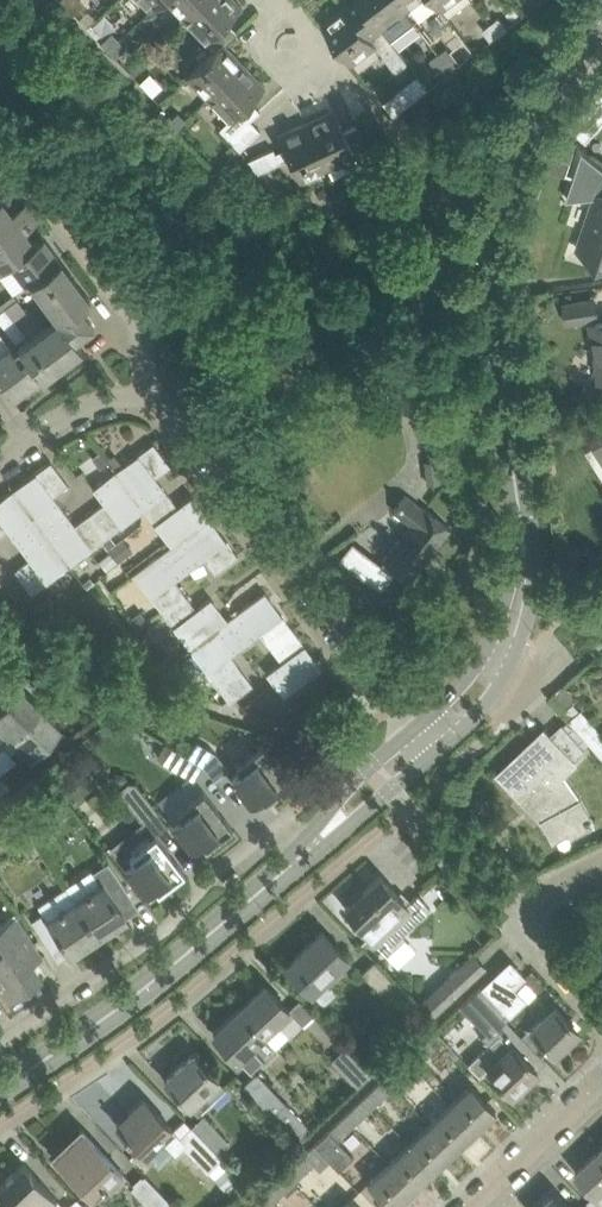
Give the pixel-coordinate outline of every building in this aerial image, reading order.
[(83,0),(74,0),(68,5),(75,12),(86,3),(83,0)] [(150,10),(161,0),(141,0),(150,10)] [(185,18),(204,0),(168,0),(185,18)] [(207,40),(216,49),(224,42),(224,43),(237,30),(227,20),(242,6),(236,0),(204,0),(185,18),(206,41),(207,40)] [(385,28),(408,10),(400,0),(361,0),(370,13),(384,29),(385,28)] [(420,19),(440,3),(438,0),(400,0),(408,10),(411,8),(420,19)] [(445,9),(457,0),(438,0),(440,3),(445,9)] [(396,70),(410,61),(385,28),(384,29),(370,13),(360,20),(348,4),(323,23),(353,63),(377,45),(396,70)] [(501,16),(493,23),(502,33),(510,27),(501,16)] [(88,27),(97,38),(105,30),(96,20),(88,27)] [(494,40),(502,33),(493,23),(485,29),(494,40)] [(103,42),(110,49),(120,39),(113,32),(103,42)] [(127,47),(120,39),(110,49),(117,57),(127,47)] [(216,49),(188,76),(209,98),(245,64),(224,43),(224,42),(216,49)] [(449,47),(440,53),(449,65),(457,59),(449,47)] [(151,50),(130,71),(135,76),(156,55),(151,50)] [(432,59),(440,71),(449,65),(440,53),(432,59)] [(251,100),(265,86),(245,64),(209,98),(229,119),(220,128),(230,139),(261,110),(251,100)] [(569,126),(587,141),(601,123),(601,86),(569,126)] [(332,177),(360,163),(357,156),(369,151),(357,125),(344,131),(334,109),(306,122),(327,166),(332,177)] [(177,130),(187,120),(180,112),(170,123),(177,130)] [(278,135),(299,180),(327,166),(306,122),(278,135)] [(565,128),(551,150),(574,158),(577,149),(576,148),(578,140),(565,128)] [(257,172),(280,161),(273,147),(247,159),(257,172)] [(601,255),(601,169),(586,155),(571,199),(595,197),(584,230),(594,233),(589,250),(601,255)] [(0,197),(0,235),(28,214),(21,205),(11,212),(0,197)] [(2,268),(11,261),(34,243),(25,230),(34,223),(28,214),(0,235),(0,266),(2,268)] [(11,261),(28,283),(32,280),(31,279),(60,258),(43,235),(34,243),(11,261)] [(32,280),(59,316),(16,348),(38,377),(81,345),(74,336),(93,321),(80,304),(90,297),(60,258),(31,279),(32,280)] [(568,322),(598,317),(596,299),(565,303),(568,322)] [(0,313),(0,319),(16,341),(26,334),(7,308),(0,313)] [(601,379),(601,322),(592,323),(601,380),(601,379)] [(7,349),(0,354),(0,380),(13,397),(38,377),(16,348),(13,350),(10,346),(7,349)] [(171,465),(154,442),(115,470),(144,509),(167,491),(156,476),(171,465)] [(441,458),(423,460),(425,483),(444,481),(441,458)] [(51,460),(13,488),(42,526),(64,509),(53,495),(68,483),(51,460)] [(104,502),(90,513),(107,536),(144,509),(115,470),(93,487),(104,502)] [(13,488),(0,499),(0,535),(8,529),(19,543),(42,526),(13,488)] [(193,494),(178,505),(167,491),(144,509),(171,545),(209,516),(193,494)] [(383,559),(408,581),(451,527),(425,507),(424,508),(405,494),(393,510),(411,524),(383,559)] [(75,524),(64,509),(42,526),(70,564),(107,536),(90,513),(75,524)] [(215,572),(238,555),(209,516),(171,545),(188,568),(203,557),(215,572)] [(15,569),(32,593),(70,564),(42,526),(19,543),(30,558),(15,569)] [(378,590),(394,572),(356,538),(340,556),(378,590)] [(122,539),(108,550),(117,562),(132,551),(122,539)] [(134,573),(162,611),(185,593),(174,579),(188,568),(171,545),(134,573)] [(109,553),(99,562),(107,571),(117,562),(109,553)] [(123,569),(114,576),(120,583),(129,576),(123,569)] [(245,642),(259,631),(270,646),(294,629),(265,591),(228,619),(245,642)] [(196,608),(185,593),(162,611),(190,648),(228,619),(211,597),(196,608)] [(253,684),(230,653),(245,642),(228,619),(190,648),(230,701),(253,684)] [(284,695),(322,667),(294,629),(270,646),(281,661),(266,672),(284,695)] [(601,756),(601,732),(588,718),(574,701),(578,698),(565,683),(549,696),(563,712),(574,724),(601,756)] [(20,687),(1,707),(1,708),(0,710),(0,727),(11,738),(41,707),(20,687)] [(4,745),(0,749),(0,772),(17,758),(11,753),(18,745),(31,757),(61,726),(41,707),(11,738),(4,745)] [(545,729),(499,773),(521,796),(522,795),(544,819),(555,839),(572,830),(574,834),(596,823),(585,802),(583,798),(566,774),(578,762),(575,758),(585,748),(579,742),(563,725),(552,736),(545,729)] [(197,740),(188,755),(204,764),(215,779),(229,768),(216,751),(197,740)] [(204,764),(188,755),(166,741),(159,752),(161,759),(194,779),(204,764)] [(241,769),(232,776),(236,782),(251,800),(260,793),(265,800),(291,779),(262,743),(236,763),(241,769)] [(10,784),(0,774),(0,792),(10,784)] [(143,821),(118,840),(128,853),(121,859),(126,866),(130,871),(144,890),(153,884),(158,890),(184,869),(170,851),(156,833),(150,825),(162,816),(136,782),(129,781),(119,789),(143,821)] [(232,825),(203,788),(168,816),(178,827),(192,846),(201,839),(206,846),(232,825)] [(50,793),(38,801),(46,812),(58,804),(50,793)] [(11,811),(3,801),(0,803),(0,817),(1,818),(11,811)] [(132,897),(119,877),(108,860),(92,870),(91,869),(66,885),(99,935),(127,917),(119,905),(132,897)] [(380,875),(346,907),(374,938),(373,939),(387,954),(404,938),(401,935),(431,908),(418,894),(407,903),(380,875)] [(64,942),(72,954),(99,935),(66,885),(38,904),(43,913),(32,920),(51,950),(64,942)] [(36,943),(18,916),(0,928),(0,940),(5,947),(0,951),(0,978),(10,994),(39,975),(23,951),(36,943)] [(286,964),(302,981),(324,1004),(338,990),(325,977),(347,956),(322,930),(286,964)] [(418,1006),(431,1019),(485,966),(473,953),(418,1006)] [(526,999),(514,986),(526,975),(510,959),(478,990),(503,1016),(507,1012),(509,1015),(526,999)] [(362,972),(385,996),(398,984),(375,960),(362,972)] [(301,1021),(265,983),(239,1008),(263,1033),(276,1021),(288,1034),(301,1021)] [(488,1034),(500,1023),(472,994),(461,1004),(488,1034)] [(555,1052),(579,1030),(549,999),(538,1010),(543,1015),(531,1027),(555,1052)] [(263,1058),(251,1045),(263,1033),(239,1008),(213,1032),(250,1071),(263,1058)] [(507,1041),(499,1033),(468,1063),(480,1076),(487,1068),(511,1093),(537,1069),(509,1039),(507,1041)] [(426,1037),(406,1056),(416,1067),(425,1059),(428,1056),(436,1048),(426,1037)] [(345,1046),(330,1058),(356,1087),(370,1074),(345,1046)] [(164,1077),(181,1095),(197,1112),(225,1086),(192,1051),(164,1077)] [(406,1056),(385,1076),(395,1087),(396,1086),(404,1079),(407,1076),(416,1067),(406,1056)] [(243,1083),(299,1142),(310,1131),(255,1072),(243,1083)] [(364,1096),(375,1106),(395,1087),(385,1076),(364,1096)] [(460,1094),(450,1103),(475,1129),(496,1109),(479,1092),(471,1083),(460,1094)] [(344,1115),(354,1126),(375,1106),(364,1096),(344,1115)] [(161,1138),(175,1154),(186,1143),(172,1128),(173,1128),(144,1098),(117,1124),(145,1153),(161,1138)] [(449,1104),(429,1122),(454,1149),(475,1129),(450,1103),(449,1104)] [(216,1153),(217,1152),(230,1140),(204,1113),(190,1126),(200,1136),(216,1153)] [(352,1155),(338,1141),(354,1126),(344,1115),(315,1143),(330,1159),(338,1168),(352,1155)] [(429,1122),(409,1142),(434,1168),(454,1149),(429,1122)] [(105,1186),(122,1170),(80,1127),(80,1128),(86,1135),(71,1150),(68,1146),(56,1157),(89,1191),(99,1181),(105,1186)] [(200,1136),(187,1149),(208,1171),(220,1160),(221,1158),(222,1157),(217,1152),(216,1153),(200,1136)] [(388,1162),(413,1188),(434,1168),(409,1142),(388,1162)] [(315,1143),(285,1171),(296,1182),(315,1164),(320,1169),(330,1159),(315,1143)] [(576,1172),(592,1189),(597,1194),(589,1202),(593,1206),(601,1206),(601,1154),(599,1151),(576,1172)] [(392,1206),(393,1206),(413,1188),(388,1162),(367,1181),(392,1206)] [(57,1197),(24,1163),(0,1185),(0,1193),(14,1206),(47,1206),(57,1197)] [(285,1171),(264,1190),(275,1202),(296,1182),(285,1171)] [(170,1200),(145,1174),(131,1187),(148,1205),(147,1206),(163,1206),(170,1200)] [(275,1202),(264,1190),(247,1206),(270,1206),(275,1202)] [(539,1206),(572,1206),(556,1191),(539,1206)] [(77,1198),(67,1206),(86,1206),(77,1198)] [(350,1198),(341,1206),(359,1206),(350,1198)]
